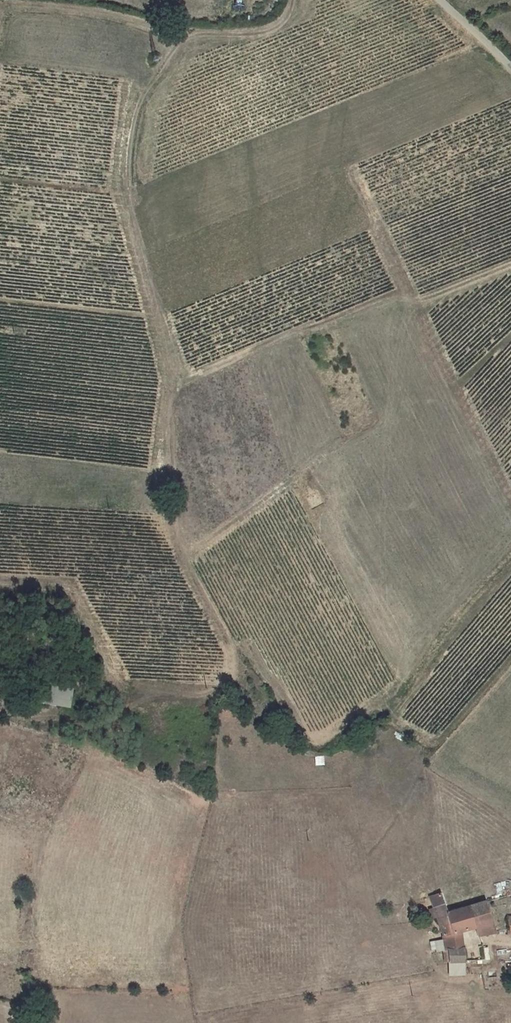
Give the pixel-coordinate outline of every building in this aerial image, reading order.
[(360,740),(364,746),(370,742),(366,736),(360,740)] [(429,898),(443,936),(461,932),(474,928),(478,937),(495,933),(485,902),(447,914),(441,894),(429,898)] [(461,932),(443,936),(443,940),(445,950),(463,949),(461,932)] [(464,962),(463,949),(445,950),(443,940),(434,942),(436,952),(443,951),(444,963),(448,962),(464,962)] [(465,976),(464,962),(448,962),(448,976),(465,976)]
